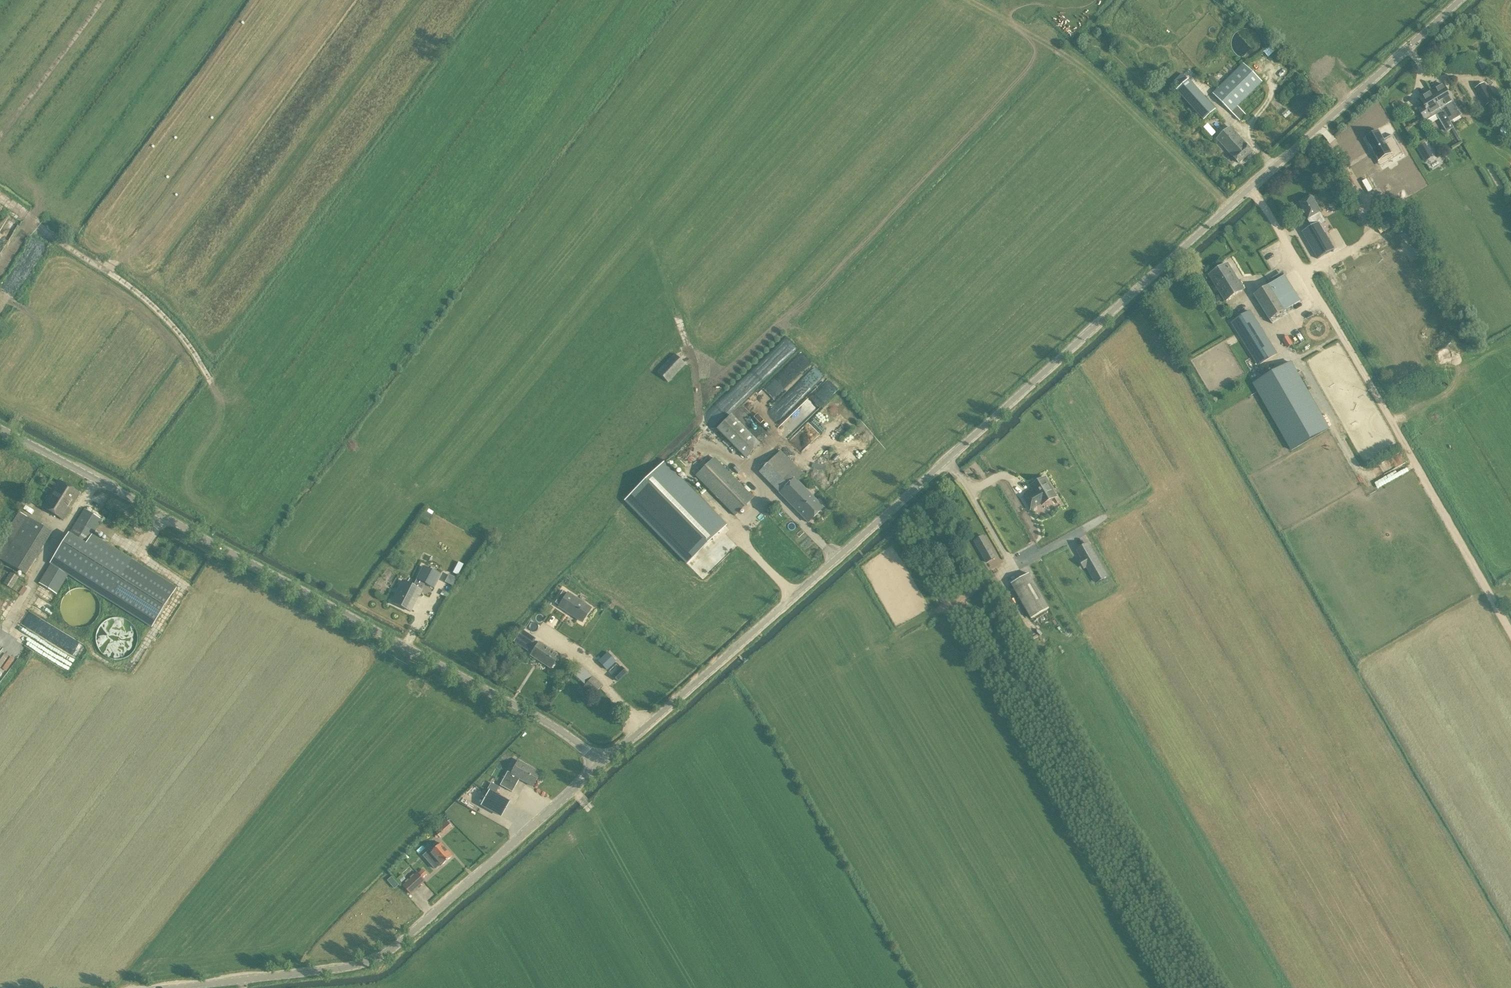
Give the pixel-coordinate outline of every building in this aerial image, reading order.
[(1258,43),(1258,40),(1257,37),(1255,34),(1254,33),(1252,31),(1249,29),(1244,28),(1242,28),(1238,29),(1235,30),(1233,32),(1231,34),(1229,37),(1228,39),(1228,42),(1228,45),(1229,48),(1230,50),(1232,53),(1234,55),(1237,57),(1241,58),(1242,58),(1245,58),(1248,57),(1251,56),(1253,54),(1255,52),(1257,49),(1258,46),(1258,43)] [(1262,82),(1243,63),(1213,93),(1240,120),(1246,114),(1237,106),(1262,82)] [(1216,110),(1188,80),(1177,90),(1204,121),(1216,110)] [(1475,88),(1486,106),(1494,100),(1484,83),(1475,88)] [(1443,84),(1431,91),(1450,122),(1461,115),(1453,102),(1453,101),(1443,84)] [(1450,122),(1431,91),(1420,98),(1425,106),(1419,110),(1425,118),(1426,117),(1428,120),(1437,115),(1439,119),(1440,118),(1448,131),(1454,128),(1450,122)] [(1207,124),(1203,128),(1212,137),(1216,133),(1207,124)] [(1252,151),(1230,127),(1217,139),(1239,163),(1252,151)] [(1385,133),(1370,142),(1380,160),(1396,151),(1385,133)] [(1421,145),(1416,148),(1425,162),(1429,159),(1421,145)] [(1302,212),(1307,220),(1321,212),(1312,196),(1293,207),(1297,215),(1302,212)] [(1402,233),(1380,245),(1402,287),(1424,275),(1402,233)] [(1331,263),(1346,293),(1344,294),(1351,310),(1378,297),(1369,280),(1365,282),(1351,253),(1331,263)] [(1226,301),(1243,290),(1227,264),(1210,275),(1226,301)] [(1270,320),(1300,301),(1284,276),(1254,295),(1270,320)] [(1260,364),(1277,354),(1250,311),(1233,322),(1260,364)] [(786,337),(713,410),(717,414),(726,405),(733,411),(797,347),(786,337)] [(1283,339),(1287,347),(1292,344),(1287,337),(1283,339)] [(786,437),(837,390),(800,351),(756,391),(782,419),(775,425),(786,437)] [(657,372),(668,383),(685,364),(674,353),(657,372)] [(1254,384),(1292,450),(1329,429),(1291,362),(1254,384)] [(823,424),(830,415),(824,410),(819,416),(822,419),(820,421),(823,424)] [(745,458),(759,444),(731,415),(717,429),(745,458)] [(696,444),(682,455),(688,462),(701,451),(696,444)] [(863,446),(852,453),(855,458),(866,450),(863,446)] [(759,472),(808,522),(823,507),(797,481),(804,475),(780,451),(759,472)] [(695,475),(704,484),(735,515),(753,497),(714,457),(695,475)] [(1383,469),(1391,465),(1388,460),(1380,463),(1383,469)] [(725,525),(663,463),(625,500),(686,563),(725,525)] [(1043,504),(1056,497),(1045,478),(1032,485),(1035,492),(1024,498),(1031,509),(1042,503),(1043,504)] [(42,507),(63,520),(79,493),(58,480),(42,507)] [(152,626),(176,589),(92,535),(102,520),(84,509),(39,583),(57,594),(68,575),(152,626)] [(0,542),(0,559),(26,575),(52,532),(19,512),(0,542)] [(433,516),(426,512),(423,518),(429,522),(433,516)] [(974,541),(987,564),(996,558),(984,536),(974,541)] [(1089,544),(1078,550),(1082,558),(1080,559),(1085,567),(1087,566),(1096,582),(1107,576),(1089,544)] [(433,588),(440,574),(423,566),(413,585),(403,580),(392,602),(406,610),(410,602),(414,604),(421,589),(421,590),(425,583),(433,588)] [(10,572),(3,583),(11,588),(18,577),(10,572)] [(1031,619),(1049,608),(1029,573),(1011,584),(1031,619)] [(456,578),(448,575),(445,581),(452,585),(456,578)] [(98,610),(99,607),(98,603),(97,600),(96,597),(93,594),(91,591),(88,590),(84,588),(81,588),(77,588),(74,589),(70,590),(67,593),(65,595),(63,598),(62,601),(61,605),(61,609),(62,612),(63,615),(65,618),(67,621),(70,623),(74,625),(77,625),(81,626),(84,625),(88,624),(91,622),(94,620),(96,617),(97,614),(98,610)] [(563,591),(555,603),(558,605),(557,607),(582,623),(592,608),(567,591),(566,593),(563,591)] [(28,612),(22,626),(43,636),(46,629),(52,632),(56,624),(28,612)] [(104,617),(98,649),(121,653),(123,645),(127,646),(129,638),(130,638),(133,622),(104,617)] [(517,636),(513,642),(528,651),(536,639),(529,634),(528,635),(521,630),(517,636)] [(559,655),(539,641),(530,655),(551,668),(559,655)] [(607,653),(598,663),(606,670),(615,661),(607,653)] [(621,667),(612,676),(618,681),(626,673),(621,667)] [(583,686),(593,695),(601,685),(582,668),(575,676),(585,685),(583,686)] [(533,786),(541,772),(519,760),(511,773),(508,771),(500,784),(512,791),(520,778),(533,786)] [(497,791),(505,794),(507,789),(499,786),(497,791)] [(501,815),(509,801),(490,790),(482,805),(501,815)] [(446,821),(434,831),(440,839),(452,829),(446,821)] [(441,866),(452,856),(441,843),(430,852),(429,851),(423,856),(434,869),(439,864),(441,866)] [(410,894),(424,880),(417,873),(403,886),(410,894)]
